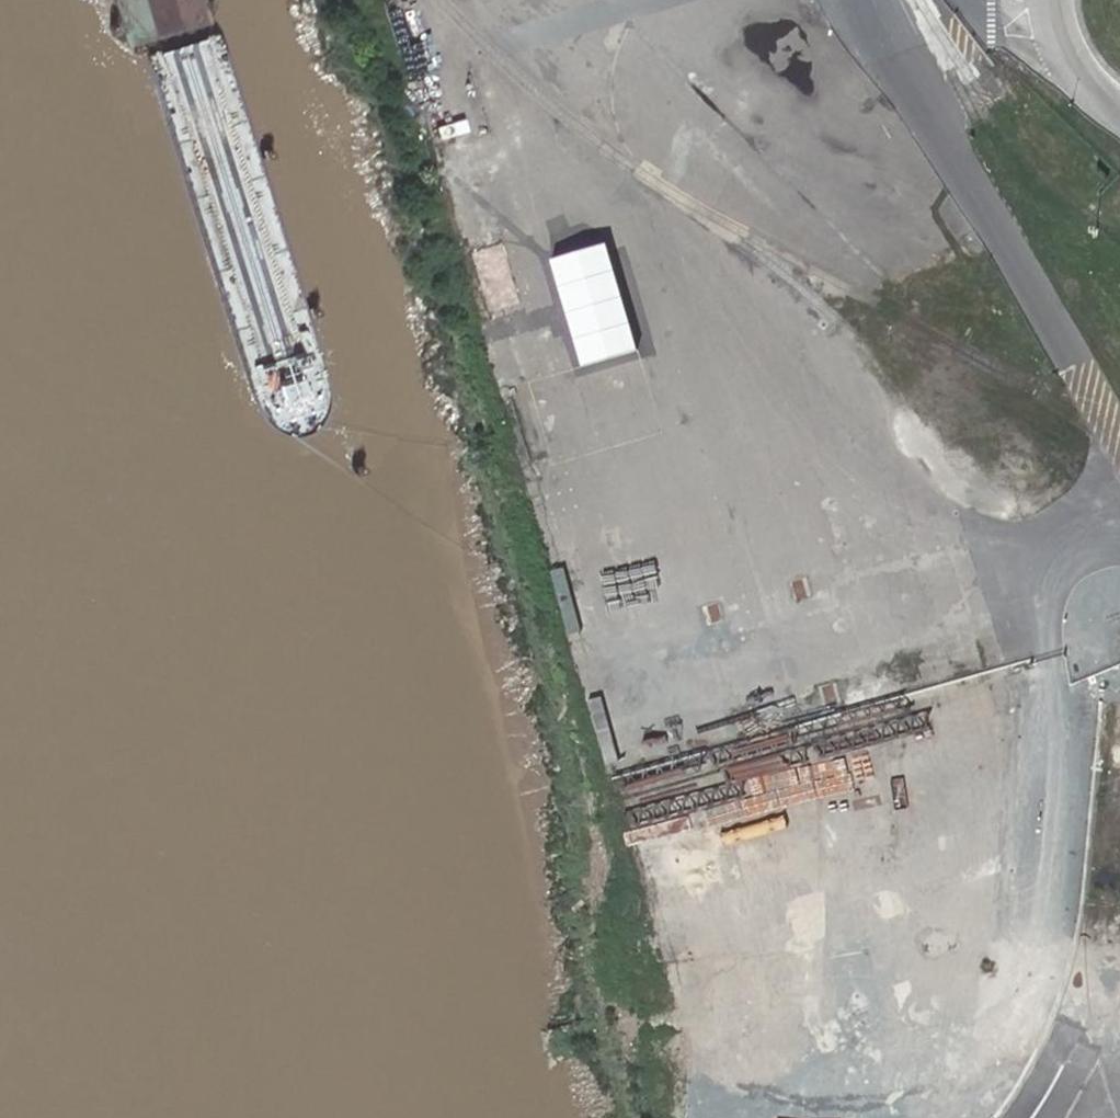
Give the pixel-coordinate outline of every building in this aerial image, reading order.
[(207,25),(202,0),(150,0),(156,34),(207,25)]
